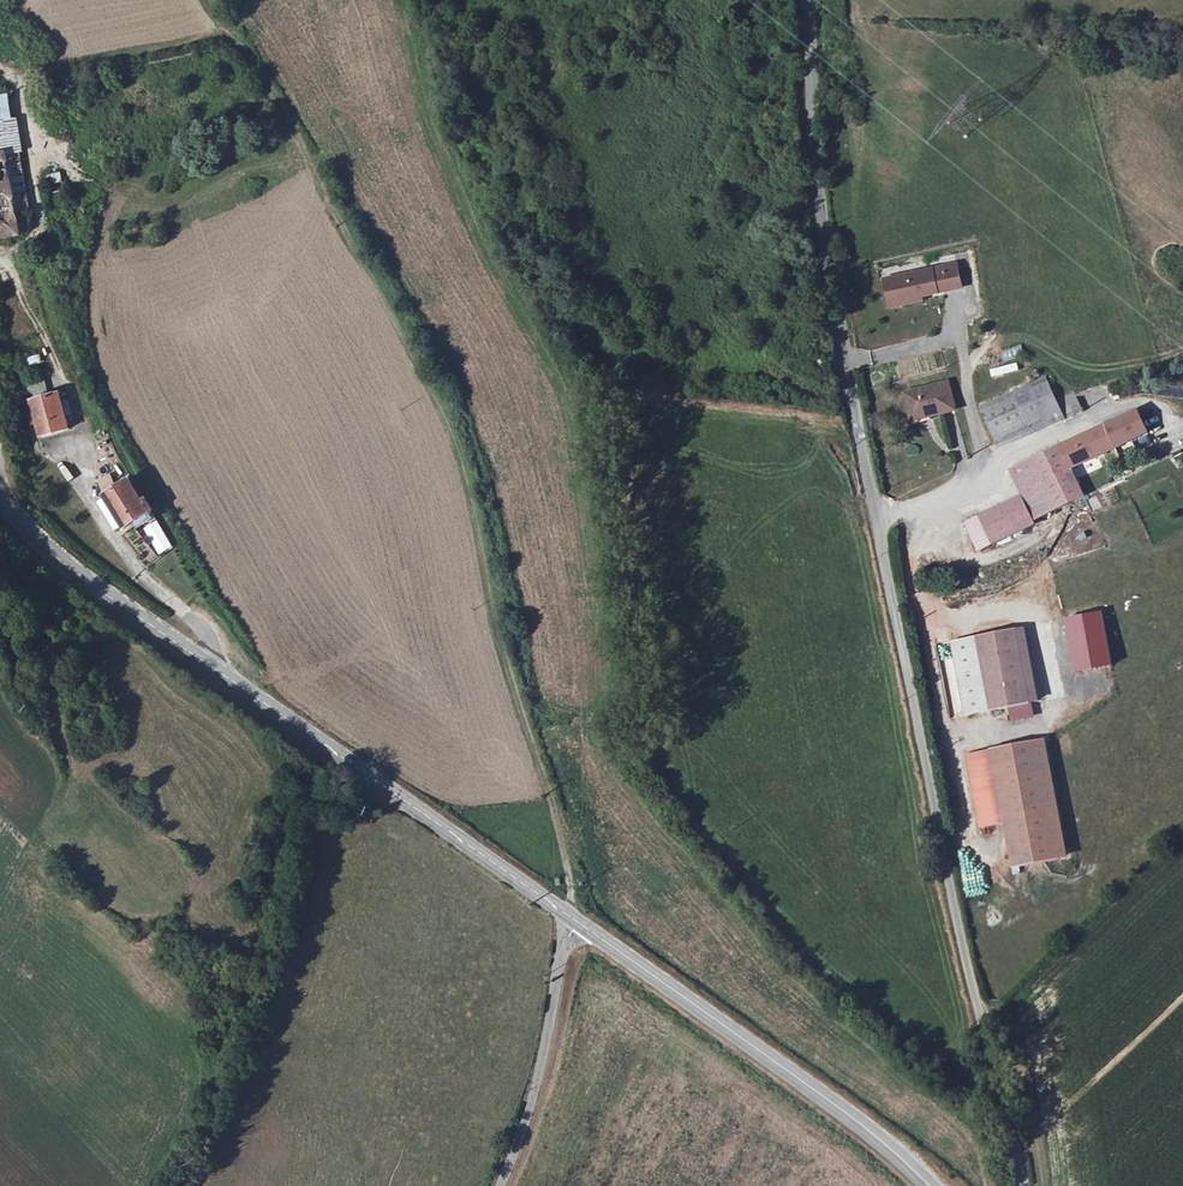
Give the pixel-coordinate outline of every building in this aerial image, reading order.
[(11,186),(1,123),(0,123),(0,239),(17,235),(14,213),(24,212),(22,201),(13,202),(11,186)] [(898,298),(900,306),(921,301),(961,291),(954,267),(882,286),(886,301),(898,298)] [(898,298),(886,301),(890,314),(922,306),(921,301),(900,306),(898,298)] [(1004,362),(1024,357),(1020,345),(1000,351),(1004,362)] [(40,355),(25,356),(27,366),(41,364),(40,355)] [(989,368),(991,377),(1018,372),(1016,363),(989,368)] [(26,376),(29,395),(46,393),(43,374),(26,376)] [(1043,379),(984,406),(1002,445),(1061,418),(1043,379)] [(904,394),(910,414),(927,409),(929,419),(956,412),(947,382),(904,394)] [(69,433),(58,392),(30,398),(39,440),(69,433)] [(927,409),(910,414),(913,423),(929,419),(927,409)] [(1096,429),(1037,457),(1059,506),(1083,494),(1071,467),(1149,429),(1142,411),(1139,412),(1127,418),(1124,414),(1096,429)] [(1025,499),(986,515),(985,516),(996,543),(1039,526),(1036,518),(1046,513),(1059,506),(1037,457),(1013,468),(1025,499)] [(64,478),(69,476),(63,461),(57,464),(64,478)] [(127,483),(101,496),(121,529),(147,515),(127,483)] [(1105,483),(1083,494),(1091,507),(1112,497),(1105,483)] [(156,526),(145,533),(158,551),(168,544),(156,526)] [(1065,618),(1075,670),(1110,664),(1100,612),(1065,618)] [(1037,701),(1023,627),(951,641),(965,715),(1008,707),(1029,703),(1037,701)] [(1029,703),(1008,707),(1011,719),(1032,715),(1029,703)] [(1003,821),(1012,866),(1067,855),(1045,739),(966,754),(980,825),(1003,821)]
